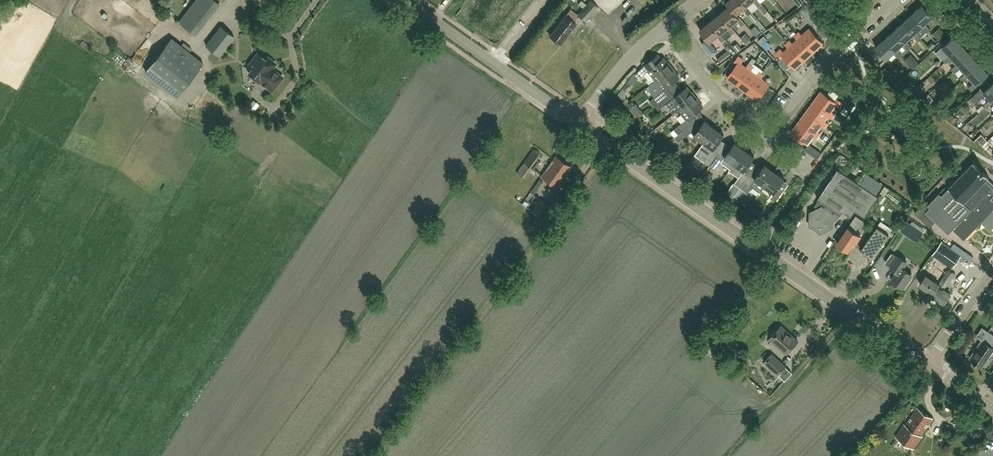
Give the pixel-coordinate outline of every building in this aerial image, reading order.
[(578,15),(585,22),(598,7),(591,0),(578,14),(570,9),(550,36),(560,44),(576,23),(573,21),(578,15)] [(752,12),(747,6),(746,7),(740,0),(729,0),(726,3),(729,7),(729,6),(736,15),(736,14),(743,9),(748,15),(752,12)] [(924,25),(925,24),(931,18),(936,24),(940,21),(934,15),(937,12),(929,2),(924,7),(923,5),(913,13),(924,25)] [(768,11),(763,4),(758,8),(764,15),(768,11)] [(800,10),(805,16),(811,11),(806,5),(800,10)] [(195,34),(208,18),(191,6),(179,22),(195,34)] [(729,6),(729,7),(720,14),(729,26),(730,26),(736,21),(742,27),(745,24),(740,17),(739,18),(736,14),(736,15),(729,6)] [(758,19),(753,12),(749,16),(754,23),(758,19)] [(914,33),(916,32),(922,27),(927,33),(930,30),(925,24),(924,25),(913,13),(904,22),(914,33)] [(720,34),(721,33),(727,29),(732,35),(736,32),(730,26),(729,26),(720,14),(710,22),(720,34)] [(700,30),(707,39),(709,42),(717,36),(722,43),(726,40),(721,33),(720,34),(710,22),(700,30)] [(905,42),(906,41),(912,35),(918,41),(921,38),(916,32),(914,33),(904,22),(894,30),(905,42)] [(206,45),(219,56),(234,37),(220,26),(206,45)] [(939,40),(946,34),(940,27),(933,33),(939,40)] [(797,34),(813,52),(822,43),(810,29),(802,35),(799,32),(797,34)] [(896,50),(897,49),(903,44),(908,50),(912,47),(906,41),(905,42),(894,30),(885,39),(896,50)] [(746,44),(751,39),(746,33),(741,38),(746,44)] [(788,43),(803,60),(813,52),(797,34),(795,37),(798,40),(793,44),(790,41),(788,43)] [(767,50),(773,47),(768,36),(762,39),(767,50)] [(951,56),(962,46),(953,36),(942,47),(949,54),(943,60),(946,63),(952,58),(951,56)] [(176,97),(193,75),(203,64),(171,39),(162,50),(145,72),(176,97)] [(701,43),(708,52),(712,57),(717,52),(709,42),(707,39),(701,43)] [(896,50),(885,39),(875,47),(886,59),(894,52),(899,58),(903,55),(897,49),(896,50)] [(737,41),(731,46),(736,52),(742,48),(737,41)] [(803,60),(788,43),(785,45),(788,48),(784,53),(781,49),(776,54),(780,58),(782,56),(794,69),(803,60)] [(951,56),(952,58),(957,64),(951,69),(954,72),(960,67),(959,65),(971,55),(962,46),(951,56)] [(915,67),(923,60),(912,49),(905,56),(915,67)] [(716,60),(719,63),(730,55),(728,51),(716,60)] [(269,59),(266,59),(266,60),(258,53),(249,65),(253,68),(249,73),(261,83),(261,82),(272,91),(282,77),(271,69),(274,65),(274,62),(269,59)] [(647,71),(652,77),(655,81),(671,68),(663,58),(661,60),(657,55),(645,65),(635,74),(639,79),(647,71)] [(968,75),(979,64),(971,55),(959,65),(960,67),(966,73),(960,79),(963,82),(969,76),(968,75)] [(737,85),(751,66),(748,64),(746,68),(740,64),(743,60),(738,57),(734,62),(737,63),(727,77),(737,85)] [(968,75),(969,76),(974,82),(968,88),(971,91),(978,85),(977,84),(988,74),(979,64),(968,75)] [(737,85),(747,92),(761,73),(758,72),(756,75),(751,71),(753,68),(751,66),(737,85)] [(679,78),(671,68),(655,81),(658,85),(663,91),(650,100),(655,106),(664,98),(672,92),(668,87),(675,81),(679,78)] [(761,73),(747,92),(758,100),(769,85),(761,79),(763,75),(761,73)] [(992,100),(992,83),(983,91),(981,89),(971,98),(975,103),(985,94),(990,99),(984,105),(987,108),(992,103),(992,102),(992,101),(992,100)] [(674,114),(678,110),(695,97),(687,87),(682,90),(675,96),(672,92),(664,98),(667,103),(666,104),(674,114)] [(814,102),(833,116),(835,113),(831,110),(835,105),(839,109),(843,103),(838,100),(836,102),(822,92),(814,102)] [(928,94),(923,99),(929,105),(934,100),(928,94)] [(690,116),(691,116),(703,107),(695,97),(678,110),(681,114),(686,120),(674,130),(678,135),(682,131),(692,123),(694,121),(690,116)] [(255,100),(249,107),(255,111),(260,104),(255,100)] [(630,105),(637,116),(643,112),(636,101),(630,105)] [(807,112),(826,126),(827,123),(824,121),(827,116),(831,118),(833,116),(814,102),(807,112)] [(800,122),(818,136),(820,134),(816,131),(820,126),(824,128),(826,126),(807,112),(800,122)] [(704,142),(714,128),(705,121),(691,140),(696,143),(699,139),(704,142)] [(818,136),(800,122),(792,133),(807,144),(813,136),(816,138),(818,136)] [(692,123),(682,131),(686,137),(697,128),(692,123)] [(709,166),(719,153),(713,149),(724,135),(714,128),(704,142),(698,150),(707,157),(704,162),(709,166)] [(983,146),(989,141),(982,134),(976,139),(983,146)] [(730,169),(744,149),(735,143),(724,157),(719,153),(709,166),(715,170),(721,162),(730,169)] [(523,178),(540,154),(533,149),(516,173),(523,178)] [(740,188),(749,175),(744,171),(754,157),(744,149),(730,169),(729,171),(739,177),(734,184),(740,188)] [(812,156),(817,159),(821,154),(816,150),(812,156)] [(541,177),(552,184),(548,190),(557,196),(563,187),(558,183),(570,167),(556,157),(541,177)] [(964,203),(987,178),(988,177),(988,178),(989,177),(983,171),(980,167),(979,168),(973,162),(948,188),(964,203)] [(749,175),(740,188),(745,192),(745,193),(747,194),(752,187),(760,192),(764,186),(774,171),(765,164),(754,179),(749,175)] [(864,216),(878,196),(838,169),(817,199),(819,200),(814,206),(816,209),(811,212),(810,225),(820,233),(832,226),(832,220),(836,220),(840,214),(842,211),(851,217),(855,210),(864,216)] [(764,186),(774,193),(770,198),(776,202),(782,193),(777,189),(784,178),(774,171),(764,186)] [(964,203),(948,188),(942,195),(939,193),(929,203),(926,201),(915,212),(929,226),(935,221),(948,233),(953,229),(964,240),(964,239),(978,225),(981,222),(990,230),(992,227),(992,211),(992,210),(992,209),(992,184),(987,178),(964,203)] [(569,197),(576,187),(570,183),(563,193),(559,199),(557,198),(542,219),(548,223),(568,196),(569,197)] [(540,217),(540,216),(548,205),(540,199),(531,211),(540,217)] [(854,246),(860,236),(857,234),(859,232),(856,230),(862,220),(856,216),(837,244),(848,251),(852,245),(854,246)] [(916,241),(923,231),(907,220),(901,230),(916,241)] [(873,259),(889,235),(877,227),(861,250),(873,259)] [(932,255),(952,268),(961,255),(941,241),(932,255)] [(951,248),(961,255),(970,261),(973,257),(954,244),(951,248)] [(897,273),(892,281),(902,288),(912,274),(903,268),(907,262),(898,256),(890,268),(897,273)] [(944,290),(955,273),(949,269),(938,284),(926,276),(920,285),(931,292),(929,294),(944,304),(951,294),(944,290)] [(804,312),(808,306),(800,301),(796,307),(804,312)] [(786,354),(798,341),(781,326),(767,341),(771,337),(777,343),(776,344),(786,354)] [(992,350),(992,348),(991,347),(992,345),(992,336),(991,334),(985,343),(982,340),(973,352),(975,354),(971,360),(981,367),(983,365),(985,367),(990,360),(987,359),(992,350)] [(785,366),(780,361),(771,353),(764,362),(778,374),(785,366)] [(781,374),(787,379),(794,372),(788,366),(781,374)] [(932,418),(917,408),(905,425),(904,424),(896,436),(914,448),(922,436),(920,435),(932,418)]
